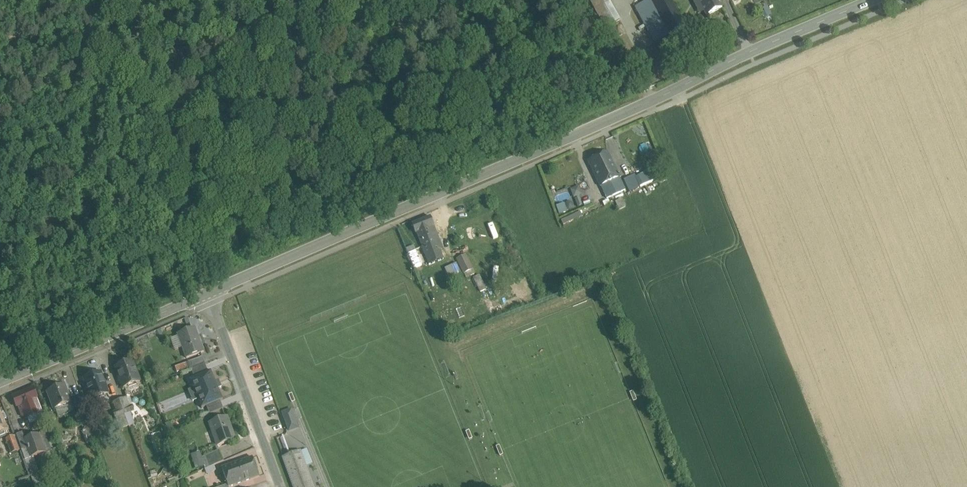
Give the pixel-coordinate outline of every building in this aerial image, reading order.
[(595,11),(606,6),(602,0),(589,0),(595,11)] [(651,0),(650,0),(644,3),(636,7),(649,33),(655,43),(670,35),(651,0)] [(670,35),(685,27),(671,0),(651,0),(670,35)] [(722,8),(718,0),(698,0),(707,16),(722,8)] [(649,33),(641,37),(647,48),(655,43),(649,33)] [(607,153),(589,162),(601,186),(619,177),(607,153)] [(647,171),(624,181),(630,192),(652,182),(647,171)] [(619,177),(601,186),(607,199),(626,190),(619,177)] [(574,197),(583,194),(579,185),(570,189),(574,197)] [(565,205),(569,211),(581,204),(576,197),(565,205)] [(564,203),(557,206),(560,214),(567,212),(564,203)] [(430,218),(412,225),(416,234),(417,233),(429,265),(444,259),(431,228),(434,227),(430,218)] [(416,252),(409,255),(415,269),(422,266),(416,252)] [(473,270),(467,258),(458,263),(464,274),(465,274),(467,278),(474,274),(472,270),(473,270)] [(456,261),(451,264),(455,273),(460,271),(456,261)] [(479,274),(474,277),(481,292),(487,289),(479,274)] [(508,305),(511,304),(512,306),(519,305),(518,298),(507,301),(508,305)] [(195,328),(177,334),(186,359),(204,352),(195,328)] [(202,357),(188,362),(190,369),(204,363),(202,357)] [(132,361),(116,368),(123,389),(140,382),(132,361)] [(210,370),(189,379),(201,408),(223,399),(210,370)] [(101,373),(84,379),(92,400),(108,394),(101,373)] [(64,386),(48,392),(54,410),(72,404),(68,392),(67,392),(64,386)] [(33,389),(13,397),(17,407),(20,413),(24,412),(26,419),(39,413),(33,400),(37,398),(33,389)] [(126,398),(119,401),(123,410),(129,407),(126,398)] [(119,401),(113,403),(116,412),(123,410),(119,401)] [(129,407),(123,410),(127,422),(133,420),(130,413),(134,411),(132,406),(129,407)] [(289,432),(300,427),(292,407),(281,412),(289,432)] [(8,431),(0,410),(0,434),(8,431)] [(116,412),(113,413),(115,418),(116,417),(121,429),(129,426),(127,422),(123,410),(116,412)] [(86,411),(75,415),(79,427),(91,423),(86,411)] [(227,418),(210,424),(217,446),(235,440),(227,418)] [(23,433),(16,436),(22,450),(28,448),(24,440),(25,439),(23,433)] [(25,439),(24,440),(28,448),(31,458),(45,453),(38,435),(25,439)] [(13,437),(6,439),(12,454),(19,451),(13,437)] [(219,450),(204,457),(209,468),(224,461),(219,450)] [(300,451),(283,458),(294,486),(313,486),(307,470),(300,451)] [(221,469),(227,485),(228,486),(230,486),(259,477),(252,458),(221,469)] [(39,475),(32,478),(34,486),(42,482),(39,475)]
